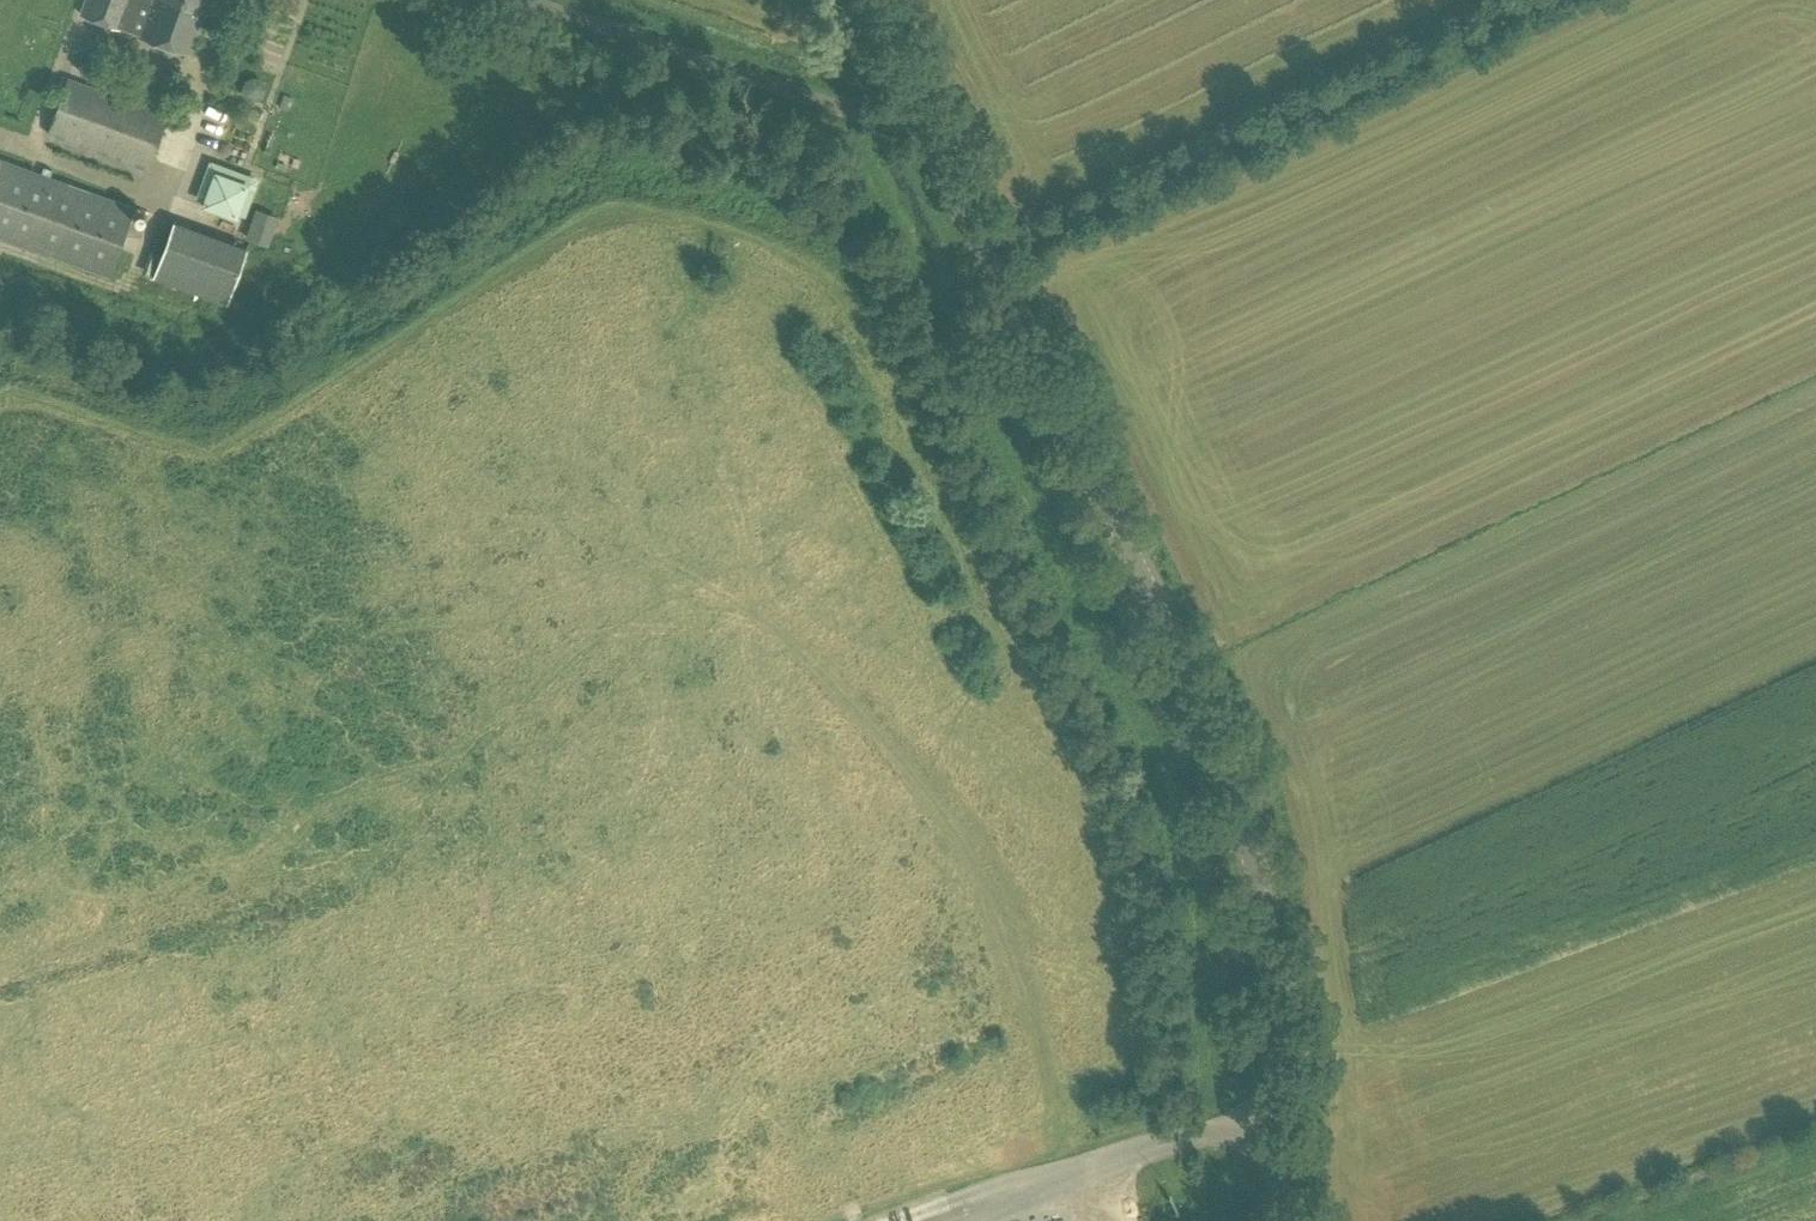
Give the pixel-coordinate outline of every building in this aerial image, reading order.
[(211,0),(86,0),(81,14),(190,53),(205,11),(207,12),(211,0)] [(147,169),(167,114),(68,78),(48,133),(147,169)] [(245,97),(253,101),(262,98),(265,90),(262,82),(254,78),(246,81),(242,89),(245,97)] [(133,207),(0,159),(0,237),(109,276),(133,207)] [(214,175),(204,201),(234,212),(244,186),(214,175)] [(281,251),(290,223),(271,217),(261,244),(281,251)] [(226,302),(245,248),(174,223),(155,277),(226,302)]
